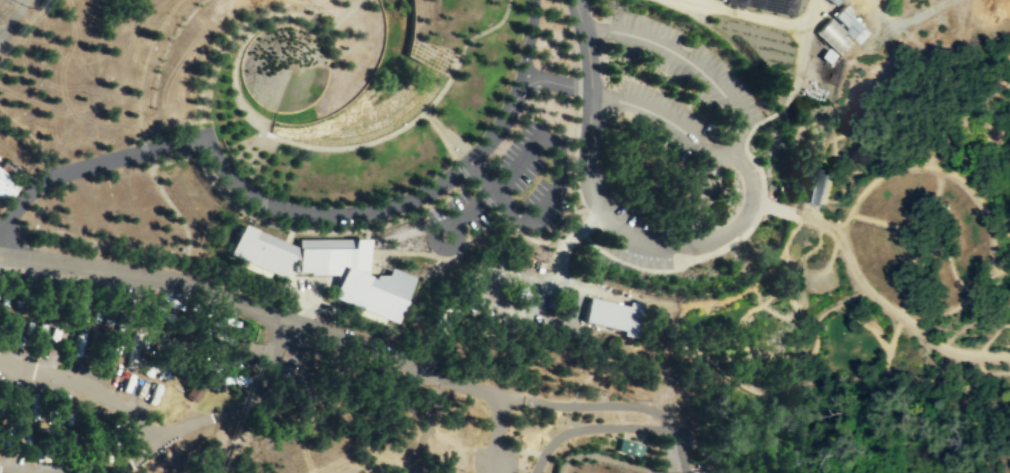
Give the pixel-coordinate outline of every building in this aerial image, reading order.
[(829,15),(841,3),(871,32),(860,43),(854,37),(829,15)] [(837,54),(838,54),(851,40),(826,16),(813,31),(837,54)] [(819,203),(828,167),(815,164),(811,182),(807,181),(803,199),(819,203)] [(0,171),(0,199),(2,201),(16,183),(0,171)] [(414,277),(405,300),(407,301),(396,323),(388,319),(380,316),(332,296),(338,287),(337,274),(311,274),(311,271),(299,271),(300,259),(293,256),(283,276),(230,253),(244,224),(286,241),(300,247),(300,239),(364,239),(362,272),(375,279),(377,274),(389,275),(391,269),(391,267),(414,277)] [(635,337),(635,333),(642,303),(628,300),(627,304),(587,295),(583,320),(621,329),(621,333),(630,335),(635,337)] [(144,333),(130,332),(126,367),(134,368),(136,346),(142,347),(144,333)] [(38,419),(35,395),(28,396),(30,420),(38,419)] [(638,457),(642,444),(639,443),(631,440),(619,437),(618,440),(615,448),(638,457)]
